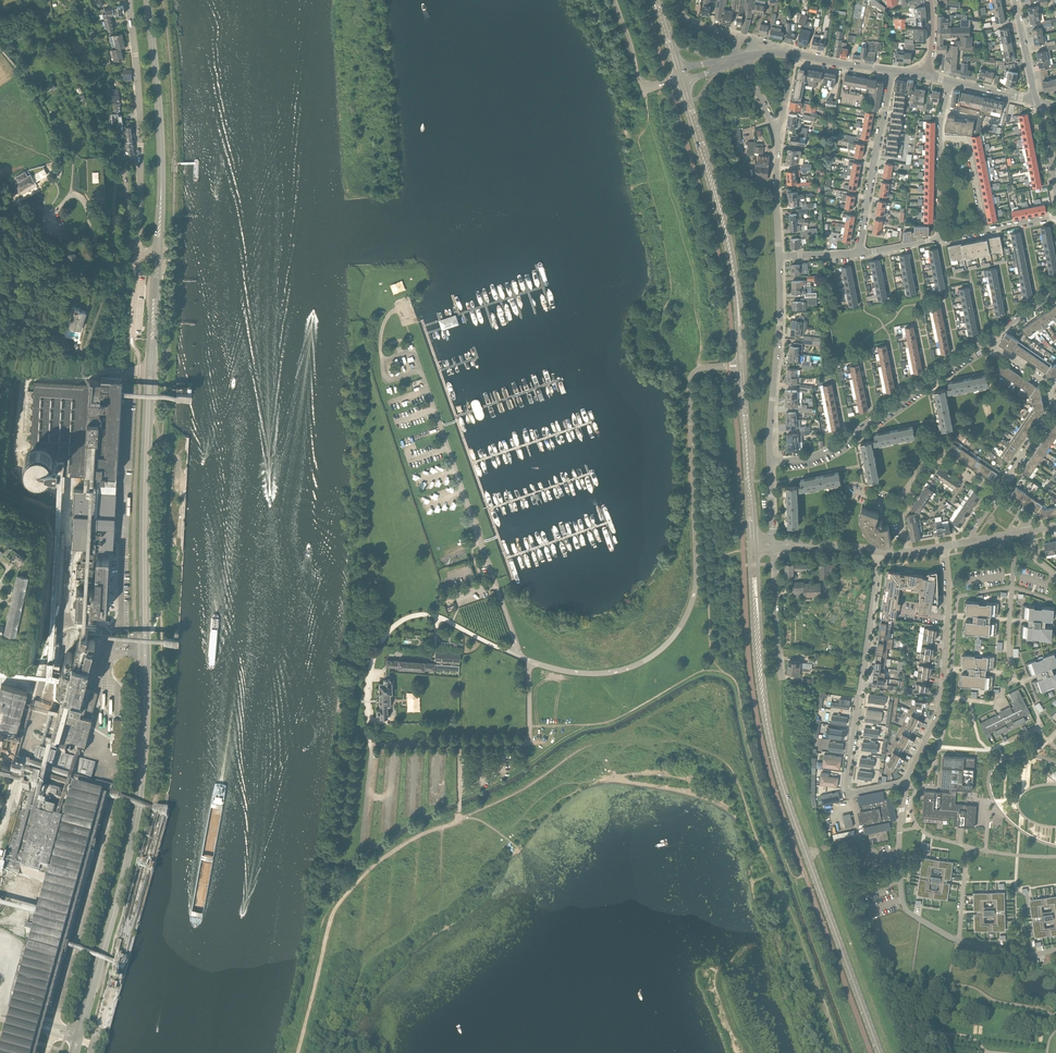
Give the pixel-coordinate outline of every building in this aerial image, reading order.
[(721,19),(722,19),(724,0),(704,0),(703,5),(704,5),(703,11),(701,11),(700,15),(710,15),(711,6),(709,6),(709,1),(717,2),(716,18),(721,19)] [(738,0),(734,0),(732,11),(728,10),(727,14),(724,14),(723,23),(731,24),(732,19),(731,19),(732,13),(735,14),(738,0)] [(751,19),(752,19),(753,13),(764,15),(766,5),(765,5),(766,1),(759,0),(745,0),(745,4),(743,17),(745,17),(751,19)] [(993,9),(1003,7),(1001,0),(992,2),(993,9)] [(926,16),(925,7),(920,7),(919,3),(911,5),(911,8),(914,8),(915,17),(926,16)] [(109,8),(110,14),(114,13),(114,16),(125,14),(123,6),(117,7),(113,8),(113,7),(109,8)] [(1030,16),(1040,14),(1039,6),(1028,8),(1030,16)] [(995,16),(1004,14),(1003,7),(993,9),(995,16)] [(110,14),(109,8),(105,9),(106,14),(102,15),(107,32),(114,30),(110,14)] [(782,38),(784,32),(781,31),(782,28),(783,25),(774,24),(774,19),(776,19),(777,13),(773,12),(772,16),(772,19),(771,26),(770,35),(782,38)] [(797,43),(802,44),(807,26),(805,25),(806,21),(808,16),(801,14),(801,16),(799,16),(798,21),(799,21),(799,23),(804,25),(803,28),(801,28),(797,43)] [(951,22),(953,22),(953,18),(961,19),(966,20),(967,15),(956,14),(956,16),(950,15),(950,18),(944,18),(944,17),(938,16),(938,26),(944,26),(944,23),(951,24),(951,22)] [(996,21),(996,23),(1005,21),(1004,14),(995,16),(992,17),(993,21),(996,21)] [(1031,24),(1041,22),(1040,14),(1030,16),(1031,24)] [(916,25),(926,24),(926,16),(915,17),(913,17),(914,21),(916,21),(916,25)] [(742,32),(747,33),(751,19),(745,17),(742,32)] [(896,28),(906,28),(906,18),(899,18),(898,24),(896,24),(896,28)] [(807,26),(802,44),(807,46),(812,26),(810,26),(811,22),(810,22),(806,21),(805,25),(807,26)] [(767,34),(770,35),(771,26),(761,23),(759,33),(767,35),(767,34)] [(787,23),(787,30),(785,40),(788,40),(794,42),(796,32),(791,31),(792,23),(787,23)] [(938,26),(938,32),(938,44),(937,44),(937,45),(937,51),(946,52),(952,52),(953,45),(947,45),(943,45),(943,38),(951,38),(951,37),(961,37),(961,41),(955,40),(955,45),(972,46),(972,36),(970,36),(970,27),(961,27),(956,27),(951,27),(951,24),(944,23),(944,26),(938,26)] [(1001,36),(1010,35),(1009,27),(1000,29),(1001,36)] [(1034,38),(1044,36),(1042,28),(1033,30),(1034,38)] [(818,48),(824,49),(828,30),(825,29),(824,35),(821,34),(818,48)] [(917,40),(926,40),(927,30),(918,29),(917,40)] [(91,40),(96,39),(94,31),(88,33),(91,40)] [(839,57),(841,47),(842,42),(843,31),(838,31),(836,39),(834,56),(839,57)] [(116,49),(121,48),(125,47),(122,34),(119,35),(118,34),(113,36),(116,49)] [(812,47),(818,48),(821,34),(820,35),(815,34),(814,37),(813,37),(812,47)] [(1003,44),(1012,42),(1010,35),(1001,36),(998,37),(1000,44),(1003,44)] [(1035,45),(1045,43),(1044,36),(1034,38),(1035,45)] [(840,57),(847,58),(848,48),(846,48),(847,43),(842,42),(841,47),(842,47),(840,57)] [(1004,51),(1013,49),(1012,42),(1003,44),(1004,51)] [(960,75),(961,69),(956,68),(958,49),(967,50),(967,51),(976,51),(976,46),(972,46),(955,45),(953,45),(952,52),(952,59),(951,72),(950,73),(960,75)] [(121,48),(116,49),(111,50),(114,62),(123,60),(121,48)] [(1015,60),(1014,56),(1013,49),(1004,51),(1006,62),(1015,60)] [(1038,61),(1051,58),(1049,50),(1048,50),(1046,50),(1046,51),(1037,53),(1038,61)] [(896,61),(904,62),(905,52),(897,51),(896,61)] [(876,53),(869,52),(866,52),(865,62),(874,63),(876,53)] [(905,52),(904,62),(911,62),(911,60),(913,60),(913,56),(911,56),(912,53),(905,52)] [(944,71),(951,72),(952,59),(952,52),(946,52),(946,59),(943,58),(942,70),(944,70),(944,71)] [(972,63),(979,64),(979,58),(970,57),(963,56),(962,62),(961,69),(960,75),(969,77),(971,70),(967,69),(968,63),(967,63),(968,59),(969,59),(969,61),(972,61),(972,63)] [(1040,68),(1050,66),(1051,66),(1051,64),(1053,64),(1052,58),(1051,58),(1038,61),(1040,68)] [(1011,68),(1012,72),(1006,70),(1005,77),(1016,80),(1018,73),(1015,72),(1016,70),(1015,68),(1016,67),(1015,64),(1009,65),(1009,69),(1011,68)] [(798,71),(798,72),(797,73),(797,74),(796,78),(795,78),(791,98),(799,100),(803,80),(805,80),(805,78),(807,79),(808,71),(799,69),(799,70),(798,70),(798,71)] [(808,86),(812,87),(816,71),(809,69),(808,71),(807,79),(810,79),(808,86)] [(978,78),(985,80),(987,71),(980,69),(978,78)] [(124,82),(131,81),(131,70),(122,72),(124,82)] [(1045,81),(1045,77),(1049,76),(1047,70),(1041,71),(1043,81),(1045,91),(1055,89),(1055,79),(1045,81)] [(816,71),(813,87),(816,87),(817,81),(821,81),(823,72),(816,71)] [(994,73),(987,71),(985,80),(992,81),(994,73)] [(828,85),(834,86),(836,74),(825,72),(824,80),(822,88),(827,89),(828,85)] [(1003,84),(1006,84),(1005,85),(1015,87),(1016,80),(1005,77),(1003,84)] [(872,91),(882,93),(884,85),(883,84),(884,82),(882,81),(879,80),(879,82),(877,82),(877,80),(869,79),(867,87),(870,88),(869,91),(872,91)] [(905,97),(911,98),(911,96),(912,96),(913,87),(914,81),(908,80),(907,87),(906,87),(906,91),(905,97)] [(910,107),(913,107),(918,108),(920,89),(913,87),(912,96),(911,96),(911,98),(910,107)] [(114,113),(115,113),(123,111),(123,108),(120,109),(120,103),(117,88),(110,89),(110,90),(110,91),(111,96),(112,96),(113,104),(114,104),(114,113)] [(927,103),(924,103),(926,90),(920,89),(918,108),(923,108),(923,110),(926,110),(927,103)] [(930,111),(932,100),(939,101),(940,97),(939,97),(940,92),(932,91),(932,94),(929,93),(927,103),(926,110),(930,111)] [(960,92),(953,91),(951,106),(950,111),(954,112),(954,110),(959,110),(960,106),(961,101),(960,98),(959,98),(960,92)] [(974,95),(962,92),(961,101),(960,106),(964,107),(967,108),(970,108),(971,106),(971,104),(974,95)] [(984,97),(974,95),(971,104),(971,106),(970,108),(971,108),(974,109),(977,110),(980,111),(981,108),(984,97)] [(994,100),(984,97),(981,108),(980,111),(979,116),(977,123),(976,128),(975,134),(980,133),(981,129),(980,128),(982,120),(983,121),(984,116),(990,117),(991,111),(992,110),(994,100)] [(826,107),(836,109),(837,102),(827,100),(826,107)] [(1001,116),(1002,113),(1004,102),(994,100),(992,110),(991,111),(990,117),(989,122),(998,124),(1000,116),(1001,116)] [(789,108),(801,110),(802,106),(804,106),(804,107),(803,110),(806,110),(811,111),(816,112),(817,105),(812,104),(810,104),(802,103),(791,101),(789,108)] [(864,118),(872,119),(874,113),(867,112),(861,111),(861,114),(865,115),(864,118)] [(115,113),(114,113),(109,114),(110,127),(123,126),(121,113),(115,114),(115,113)] [(1018,122),(1029,120),(1027,113),(1019,115),(1017,116),(1017,115),(1013,116),(1013,119),(1017,119),(1017,122),(1018,122)] [(788,121),(797,122),(800,123),(801,118),(797,117),(797,115),(789,114),(788,121)] [(972,135),(973,128),(974,122),(974,120),(967,119),(967,121),(954,119),(955,116),(948,115),(946,123),(945,126),(945,134),(965,135),(966,134),(971,134),(971,135),(972,135)] [(1021,129),(1030,127),(1029,120),(1018,122),(1018,126),(1014,127),(1015,130),(1019,129),(1021,129)] [(862,131),(870,133),(871,126),(863,125),(862,131)] [(805,146),(806,142),(800,142),(801,137),(807,138),(808,133),(799,131),(798,136),(791,135),(791,136),(790,137),(789,139),(790,140),(790,143),(805,146)] [(858,131),(857,137),(861,138),(869,139),(870,133),(862,131),(858,131)] [(1024,141),(1032,140),(1031,133),(1023,135),(1024,141)] [(973,143),(981,141),(980,135),(972,136),(972,137),(973,143)] [(1032,140),(1024,141),(1025,148),(1034,146),(1032,140)] [(975,149),(983,148),(981,141),(973,143),(975,149)] [(132,142),(125,143),(125,148),(126,148),(127,152),(127,155),(128,161),(130,161),(130,160),(133,160),(132,155),(133,154),(132,142)] [(857,143),(854,143),(852,142),(852,143),(849,142),(847,148),(851,149),(855,150),(863,152),(864,144),(857,143)] [(976,156),(984,154),(987,154),(987,150),(986,150),(985,147),(983,148),(975,149),(976,156)] [(805,158),(806,158),(807,155),(801,154),(802,151),(789,149),(788,156),(800,158),(805,158)] [(1028,161),(1036,159),(1035,153),(1027,154),(1023,155),(1020,155),(1021,159),(1025,158),(1026,161),(1028,161)] [(977,163),(985,161),(984,154),(976,156),(977,163)] [(757,165),(769,166),(770,156),(758,155),(757,165)] [(797,164),(799,164),(800,158),(788,156),(787,162),(797,164)] [(1023,169),(1038,166),(1036,159),(1028,161),(1029,165),(1022,166),(1023,169)] [(852,168),(860,170),(861,164),(852,162),(849,161),(848,165),(852,165),(852,168)] [(979,169),(987,168),(985,161),(977,163),(979,169)] [(884,170),(892,171),(893,168),(897,169),(897,165),(886,163),(884,170)] [(43,165),(25,171),(13,176),(14,178),(6,182),(6,183),(8,187),(9,187),(16,183),(20,190),(35,182),(32,176),(45,168),(43,165)] [(764,176),(768,176),(769,166),(757,165),(756,165),(755,167),(756,168),(752,169),(754,176),(758,175),(758,176),(757,179),(764,179),(764,176)] [(1038,166),(1030,168),(1031,174),(1039,173),(1038,166)] [(801,173),(803,173),(806,173),(807,173),(807,172),(808,172),(808,170),(811,171),(811,168),(801,167),(801,170),(800,170),(787,171),(787,178),(801,177),(801,173)] [(980,176),(988,174),(990,174),(990,171),(989,167),(987,168),(979,169),(980,176)] [(844,174),(859,176),(860,170),(852,168),(852,169),(849,168),(848,172),(844,171),(844,174)] [(883,177),(891,178),(895,179),(896,175),(892,175),(892,171),(884,170),(883,177)] [(1032,181),(1040,179),(1039,173),(1031,174),(1032,181)] [(849,182),(857,183),(859,176),(844,174),(843,174),(842,176),(843,176),(843,177),(850,178),(849,182)] [(812,187),(812,186),(812,182),(801,182),(801,177),(787,178),(788,184),(797,183),(797,188),(812,187)] [(1032,181),(1033,188),(1042,186),(1040,179),(1032,181)] [(982,189),(990,187),(989,180),(981,182),(982,189)] [(38,186),(35,182),(20,190),(18,192),(20,196),(38,186)] [(848,189),(856,190),(857,183),(849,182),(849,185),(845,185),(844,188),(848,189)] [(881,189),(889,190),(889,187),(893,187),(894,184),(890,183),(882,182),(881,189)] [(984,195),(992,194),(990,187),(982,189),(984,195)] [(880,195),(888,197),(892,197),(892,194),(888,194),(889,190),(881,189),(880,195)] [(843,201),(854,203),(855,196),(843,194),(842,200),(843,201)] [(985,202),(993,201),(992,194),(984,195),(985,202)] [(841,204),(841,207),(845,208),(853,209),(854,203),(843,201),(842,204),(841,204)] [(986,209),(994,207),(993,201),(985,202),(986,209)] [(1033,215),(1032,207),(1029,208),(1028,205),(1027,201),(1024,202),(1027,217),(1033,215)] [(1020,218),(1027,217),(1024,202),(1021,202),(1022,209),(1019,210),(1020,218)] [(12,211),(8,204),(0,209),(4,215),(12,211)] [(1045,204),(1041,205),(1038,206),(1040,214),(1047,213),(1045,204)] [(1040,214),(1038,206),(1032,207),(1033,215),(1040,214)] [(876,214),(884,216),(884,215),(888,216),(889,213),(885,212),(885,209),(878,207),(876,214)] [(805,218),(802,218),(802,214),(808,213),(807,209),(797,210),(797,214),(790,214),(790,223),(806,222),(809,222),(809,220),(806,220),(805,218)] [(1014,219),(1020,218),(1019,210),(1012,211),(1014,219)] [(846,220),(854,222),(855,215),(843,213),(842,216),(846,217),(846,220)] [(989,222),(997,220),(995,214),(987,215),(989,222)] [(874,226),(882,228),(883,224),(887,225),(887,222),(875,219),(874,226)] [(838,223),(837,226),(843,227),(845,227),(852,229),(854,222),(846,220),(845,224),(838,223)] [(807,234),(812,233),(811,229),(804,229),(804,225),(809,225),(809,222),(806,222),(790,223),(791,231),(801,230),(801,234),(807,234)] [(928,238),(928,237),(929,236),(929,235),(929,226),(924,225),(915,225),(915,232),(911,232),(911,230),(904,232),(903,238),(903,243),(927,238),(928,238)] [(873,233),(881,234),(885,235),(885,232),(881,231),(882,228),(874,226),(873,233)] [(1042,234),(1051,233),(1049,226),(1041,228),(1042,234)] [(1013,240),(1021,239),(1020,232),(1012,234),(1013,240)] [(1044,241),(1052,239),(1051,233),(1042,234),(1044,241)] [(842,241),(850,242),(851,235),(843,234),(841,234),(841,237),(839,237),(838,240),(842,241)] [(996,252),(1003,250),(1000,236),(993,237),(996,252)] [(989,253),(996,252),(993,237),(987,238),(987,239),(989,253)] [(800,244),(800,239),(799,239),(791,239),(792,248),(804,247),(804,244),(800,244)] [(989,253),(987,239),(980,240),(983,255),(989,253)] [(1014,247),(1022,245),(1021,239),(1013,240),(1014,247)] [(977,256),(983,255),(980,240),(974,242),(977,256)] [(971,257),(977,256),(974,242),(968,243),(971,257)] [(964,258),(962,244),(961,243),(955,245),(958,259),(964,258)] [(964,258),(971,257),(968,243),(962,244),(964,258)] [(951,260),(958,259),(955,245),(948,246),(951,260)] [(1015,253),(1024,252),(1022,245),(1014,247),(1015,253)] [(1046,255),(1055,253),(1053,245),(1045,247),(1046,251),(1037,253),(1038,256),(1046,254),(1046,255)] [(1017,260),(1025,259),(1024,252),(1015,253),(1017,260)] [(57,257),(55,262),(77,266),(76,254),(69,254),(69,259),(57,257)] [(901,262),(909,261),(908,254),(900,255),(901,262)] [(932,264),(940,262),(938,254),(930,256),(932,264)] [(1018,267),(1026,265),(1025,259),(1017,260),(1014,261),(1015,267),(1018,267)] [(872,268),(881,266),(879,260),(871,261),(872,268)] [(903,269),(911,267),(909,261),(901,262),(903,269)] [(804,270),(808,270),(808,263),(804,263),(804,265),(800,265),(792,265),(792,274),(800,273),(804,273),(804,270)] [(843,274),(852,272),(850,265),(842,267),(843,274)] [(874,275),(882,273),(881,266),(872,268),(874,275)] [(904,275),(912,274),(911,267),(903,269),(904,275)] [(934,276),(942,275),(941,268),(933,270),(934,276)] [(987,270),(989,276),(997,275),(996,268),(987,270)] [(845,280),(853,278),(852,272),(843,274),(845,280)] [(875,281),(883,279),(882,273),(874,275),(875,281)] [(905,282),(913,280),(912,274),(904,275),(905,282)] [(989,276),(990,283),(998,281),(997,275),(989,276)] [(793,288),(808,287),(812,287),(812,281),(817,281),(817,276),(808,276),(808,280),(802,280),(802,281),(792,281),(793,288)] [(846,287),(854,285),(853,278),(845,280),(846,287)] [(1022,286),(1030,285),(1029,278),(1021,280),(1022,286)] [(876,288),(884,286),(883,279),(875,281),(876,288)] [(937,290),(945,288),(943,281),(935,283),(937,290)] [(990,283),(991,289),(1000,288),(998,281),(990,283)] [(847,293),(856,292),(854,285),(846,287),(847,293)] [(878,294),(886,293),(884,286),(876,288),(878,294)] [(793,293),(802,293),(805,293),(805,297),(817,297),(817,292),(808,293),(808,287),(793,288),(793,293)] [(914,287),(906,288),(908,295),(916,294),(914,287)] [(991,289),(993,296),(1001,295),(1000,288),(991,289)] [(1031,291),(1023,292),(1025,300),(1033,298),(1031,291)] [(849,300),(857,298),(856,292),(847,293),(849,300)] [(879,301),(887,299),(886,293),(878,294),(879,301)] [(971,301),(970,294),(961,295),(963,302),(971,301)] [(993,296),(994,303),(1002,301),(1001,295),(993,296)] [(793,309),(802,309),(806,309),(806,298),(803,298),(803,302),(793,302),(793,309)] [(849,300),(850,307),(858,305),(857,298),(849,300)] [(964,308),(965,315),(973,313),(972,307),(964,308)] [(1003,308),(995,309),(997,316),(1005,314),(1003,308)] [(1055,317),(1055,314),(1052,308),(1047,312),(1053,320),(1055,317)] [(73,317),(71,326),(80,328),(84,312),(79,311),(79,310),(74,309),(72,316),(73,317)] [(1048,323),(1053,320),(1047,312),(1042,315),(1048,323)] [(935,321),(944,320),(942,313),(934,315),(935,321)] [(965,315),(967,322),(975,320),(973,313),(965,315)] [(1043,327),(1048,323),(1042,315),(1037,318),(1043,327)] [(442,322),(444,329),(452,327),(452,325),(456,323),(454,318),(442,322)] [(1038,330),(1043,327),(1037,318),(1032,322),(1038,330)] [(41,329),(48,326),(45,319),(39,322),(41,329)] [(936,328),(945,327),(944,320),(935,321),(936,328)] [(967,322),(968,328),(976,327),(975,320),(967,322)] [(792,328),(805,329),(806,322),(803,322),(793,321),(792,328)] [(1033,333),(1038,330),(1032,322),(1027,325),(1033,333)] [(1028,337),(1033,333),(1027,325),(1022,329),(1028,337)] [(907,334),(915,332),(914,326),(905,328),(907,334)] [(977,334),(976,327),(968,328),(969,335),(977,334)] [(908,341),(916,340),(915,332),(907,334),(908,341)] [(1011,351),(1012,349),(1016,344),(1019,341),(1006,332),(999,343),(1011,351)] [(1012,349),(1017,353),(1023,344),(1019,341),(1016,344),(1012,349)] [(789,353),(801,355),(802,347),(802,344),(793,343),(793,346),(790,346),(789,353)] [(1017,353),(1022,356),(1028,347),(1023,344),(1017,353)] [(942,354),(950,353),(949,345),(940,347),(942,354)] [(910,354),(919,352),(918,346),(909,347),(910,354)] [(1022,356),(1027,359),(1033,351),(1028,347),(1022,356)] [(881,360),(889,358),(888,351),(879,353),(881,360)] [(1027,359),(1031,363),(1037,354),(1033,351),(1027,359)] [(789,360),(797,361),(802,361),(804,361),(806,361),(807,355),(801,355),(789,353),(789,360)] [(1031,363),(1036,366),(1042,358),(1037,354),(1031,363)] [(882,366),(890,365),(889,358),(881,360),(882,366)] [(913,367),(922,365),(920,358),(912,360),(912,364),(913,367)] [(1036,366),(1041,369),(1047,361),(1042,358),(1036,366)] [(1041,369),(1046,373),(1053,364),(1051,364),(1047,361),(1041,369)] [(997,371),(1002,374),(1007,367),(1002,363),(997,371)] [(1055,374),(1055,363),(1053,364),(1046,373),(1047,376),(1055,374)] [(852,372),(860,371),(860,367),(859,364),(847,366),(848,373),(852,372)] [(883,373),(892,371),(890,365),(882,366),(883,373)] [(914,373),(923,372),(922,365),(913,367),(914,373)] [(1002,374),(1007,377),(1012,370),(1007,367),(1002,374)] [(787,376),(799,377),(800,370),(788,368),(787,376)] [(1007,377),(1012,380),(1017,373),(1012,370),(1007,377)] [(853,379),(862,377),(860,371),(852,372),(853,379)] [(884,380),(893,378),(892,371),(883,373),(884,380)] [(1012,380),(1017,384),(1022,377),(1017,373),(1012,380)] [(970,389),(989,385),(987,375),(968,379),(970,389)] [(786,383),(797,384),(798,381),(801,382),(801,377),(799,377),(787,376),(786,383)] [(89,380),(88,386),(85,475),(84,489),(117,491),(122,378),(112,377),(101,377),(101,380),(89,380)] [(1017,384),(1022,387),(1027,380),(1022,377),(1017,384)] [(950,393),(970,389),(968,379),(948,383),(949,388),(950,393)] [(1022,387),(1027,390),(1031,383),(1027,380),(1022,387)] [(56,473),(85,475),(88,386),(34,383),(34,384),(31,384),(31,387),(34,387),(31,433),(34,437),(33,443),(30,449),(24,457),(24,465),(31,475),(40,478),(51,475),(56,473)] [(856,392),(864,390),(863,383),(854,385),(856,392)] [(1031,394),(1031,395),(1036,387),(1031,383),(1027,390),(1030,393),(1031,394)] [(825,392),(833,390),(832,384),(821,386),(820,386),(821,392),(825,392)] [(887,393),(896,391),(894,384),(886,386),(887,393)] [(1033,408),(1041,413),(1045,412),(1040,386),(1036,387),(1031,395),(1033,396),(1032,398),(1033,404),(1035,405),(1033,408)] [(949,408),(947,399),(946,394),(950,393),(949,388),(945,389),(935,391),(939,411),(949,408)] [(826,398),(834,397),(833,390),(825,392),(826,398)] [(857,399),(866,397),(864,390),(856,392),(857,398),(857,399)] [(786,399),(798,399),(798,391),(797,391),(786,391),(786,399)] [(827,405),(836,403),(834,397),(826,398),(827,405)] [(858,405),(867,404),(866,397),(857,399),(858,405)] [(472,402),(471,404),(476,417),(477,418),(479,419),(481,419),(483,418),(484,416),(484,414),(480,401),(477,399),(476,399),(474,399),(473,400),(472,401),(472,402)] [(796,409),(807,409),(807,405),(804,405),(801,406),(801,401),(801,399),(798,399),(786,399),(786,406),(796,406),(796,409)] [(860,412),(868,410),(867,404),(858,405),(855,406),(856,412),(860,412)] [(943,430),(953,428),(949,408),(939,411),(943,430)] [(1038,418),(1041,413),(1033,408),(1030,413),(1038,418)] [(830,418),(838,416),(837,410),(828,411),(830,418)] [(797,420),(797,413),(797,412),(786,413),(787,421),(797,420)] [(1034,423),(1038,418),(1030,413),(1026,418),(1034,423)] [(831,424),(839,422),(838,416),(830,418),(831,424)] [(1031,428),(1034,423),(1026,418),(1024,421),(1020,418),(1019,419),(1023,422),(1031,428)] [(832,431),(841,430),(839,422),(831,424),(832,431)] [(1020,427),(1028,433),(1031,428),(1023,422),(1020,427)] [(896,441),(906,439),(916,437),(913,427),(894,430),(896,441)] [(1025,437),(1028,433),(1020,427),(1017,432),(1025,437)] [(802,435),(810,434),(810,430),(800,431),(800,434),(799,434),(787,435),(788,442),(802,442),(803,442),(802,435)] [(877,445),(896,441),(894,430),(875,434),(876,440),(877,445)] [(1013,437),(1021,442),(1025,437),(1017,432),(1013,437)] [(1052,443),(1055,438),(1048,433),(1045,438),(1052,443)] [(1010,442),(1018,447),(1021,442),(1013,437),(1010,442)] [(1049,448),(1052,443),(1045,438),(1042,443),(1049,448)] [(1015,452),(1018,447),(1010,442),(1009,443),(1004,439),(1003,441),(1001,439),(999,441),(1006,446),(1015,452)] [(876,460),(874,450),(873,446),(877,445),(876,440),(872,441),(861,443),(865,462),(876,460)] [(950,453),(956,456),(963,446),(955,440),(951,445),(954,448),(950,453)] [(788,450),(799,450),(799,446),(802,446),(802,442),(788,442),(788,450)] [(1046,452),(1049,448),(1042,443),(1039,447),(1046,452)] [(956,456),(961,460),(966,452),(968,449),(965,447),(963,446),(956,456)] [(1003,451),(1011,457),(1015,452),(1006,446),(1003,451)] [(1043,457),(1046,452),(1039,447),(1035,452),(1043,457)] [(1008,462),(1011,457),(1003,451),(1000,449),(996,454),(1000,456),(1008,462)] [(961,460),(966,463),(973,453),(971,451),(969,454),(966,452),(961,460)] [(1039,462),(1043,457),(1035,452),(1032,457),(1039,462)] [(966,463),(971,467),(978,456),(976,454),(973,453),(966,463)] [(971,467),(976,470),(983,460),(981,458),(978,456),(971,467)] [(1036,467),(1039,462),(1032,457),(1029,462),(1036,467)] [(865,462),(867,473),(869,482),(879,479),(876,460),(865,462)] [(976,470),(981,474),(989,463),(986,461),(983,460),(976,470)] [(1033,472),(1033,470),(1036,467),(1029,462),(1025,467),(1033,472)] [(987,477),(994,467),(991,465),(989,463),(981,474),(987,477)] [(937,481),(939,478),(945,470),(939,467),(934,475),(932,477),(937,481)] [(994,467),(987,477),(992,481),(999,470),(996,469),(994,467)] [(1029,476),(1033,472),(1025,467),(1022,471),(1029,476)] [(939,478),(946,483),(951,475),(945,470),(939,478)] [(28,496),(31,493),(11,471),(8,474),(28,496)] [(822,487),(832,485),(841,483),(839,472),(820,476),(822,487)] [(946,483),(951,487),(957,479),(951,475),(946,483)] [(802,490),(822,487),(820,476),(800,480),(802,486),(802,490)] [(957,479),(951,487),(955,489),(953,491),(956,493),(960,487),(957,486),(960,481),(957,479)] [(798,506),(798,497),(797,491),(802,490),(802,486),(797,487),(797,486),(787,487),(788,507),(798,506)] [(923,490),(931,496),(934,492),(931,490),(929,488),(926,486),(923,490)] [(1011,495),(1017,499),(1022,491),(1017,487),(1011,495)] [(84,489),(74,489),(73,515),(74,515),(73,547),(113,549),(114,525),(117,491),(84,489)] [(919,497),(927,502),(931,496),(923,490),(919,497)] [(970,496),(978,501),(982,496),(974,490),(970,496)] [(1017,499),(1022,502),(1027,494),(1028,495),(1030,493),(1028,491),(1026,493),(1022,491),(1017,499)] [(1022,502),(1027,506),(1032,498),(1028,495),(1027,494),(1022,502)] [(975,506),(978,501),(970,496),(967,501),(975,506)] [(923,508),(924,506),(927,502),(919,497),(915,503),(923,508)] [(1027,506),(1032,509),(1037,501),(1038,502),(1040,500),(1038,498),(1036,501),(1032,498),(1027,506)] [(971,511),(975,506),(967,501),(964,499),(960,504),(963,506),(971,511)] [(1037,513),(1041,507),(1042,505),(1038,502),(1037,501),(1032,509),(1037,513)] [(912,515),(916,514),(919,514),(919,513),(923,508),(915,503),(912,507),(912,508),(911,510),(912,515)] [(799,526),(799,516),(798,506),(788,507),(789,526),(799,526)] [(892,541),(888,524),(883,525),(881,522),(882,522),(882,521),(883,521),(883,520),(882,519),(881,519),(880,519),(879,520),(877,518),(879,513),(863,507),(863,506),(862,506),(862,512),(860,511),(861,515),(861,518),(862,523),(864,527),(867,530),(871,535),(874,537),(878,540),(883,542),(887,543),(887,541),(892,541)] [(967,516),(971,511),(963,506),(960,511),(967,516)] [(1043,517),(1048,516),(1047,509),(1044,509),(1041,507),(1037,513),(1043,517)] [(1055,514),(1055,511),(1055,507),(1047,509),(1048,516),(1055,514)] [(964,522),(967,516),(960,511),(956,516),(964,522)] [(956,516),(952,521),(956,523),(956,524),(960,527),(964,522),(956,516)] [(950,528),(953,527),(956,524),(956,523),(952,521),(951,520),(948,521),(949,524),(942,525),(944,535),(951,533),(950,528)] [(938,536),(944,535),(942,525),(942,521),(936,522),(936,523),(932,524),(933,527),(934,531),(937,530),(938,536)] [(910,534),(920,532),(918,526),(909,528),(910,534)] [(920,532),(910,534),(911,541),(921,539),(920,532)] [(1044,543),(1046,555),(1055,553),(1055,541),(1044,543)] [(13,561),(15,562),(14,563),(16,565),(17,564),(19,566),(26,559),(17,551),(11,547),(6,554),(11,559),(13,561)] [(76,583),(77,583),(92,584),(94,554),(81,554),(81,566),(77,566),(76,583)] [(95,589),(92,589),(83,589),(77,588),(76,616),(91,616),(91,608),(94,608),(94,610),(101,610),(106,610),(109,558),(97,557),(95,589)] [(812,571),(813,565),(794,564),(786,564),(785,575),(789,575),(789,579),(797,579),(797,575),(794,575),(794,570),(812,571)] [(821,565),(819,565),(820,579),(834,578),(836,578),(836,565),(821,565)] [(882,617),(893,619),(896,620),(897,608),(900,608),(901,602),(898,601),(900,587),(903,587),(903,588),(921,591),(923,576),(905,573),(904,575),(900,574),(901,573),(888,571),(882,617)] [(938,603),(938,599),(938,594),(938,591),(938,587),(938,584),(938,579),(937,576),(937,571),(930,572),(929,577),(923,576),(921,591),(919,599),(918,599),(916,611),(931,613),(932,608),(937,609),(938,609),(938,605),(938,603)] [(17,576),(16,576),(4,635),(16,637),(28,578),(17,576)] [(793,596),(821,595),(821,583),(804,583),(804,582),(793,582),(793,584),(789,584),(790,590),(793,590),(793,596)] [(965,627),(965,633),(977,634),(977,635),(984,635),(996,636),(997,630),(995,630),(995,629),(997,629),(997,623),(990,622),(990,616),(998,616),(998,610),(997,610),(997,609),(998,609),(999,604),(987,603),(987,602),(979,601),(979,602),(967,601),(967,607),(968,607),(968,608),(967,608),(966,614),(974,614),(973,621),(966,620),(965,626),(967,626),(966,628),(965,627)] [(1020,632),(1020,637),(1032,638),(1032,639),(1040,640),(1040,639),(1052,640),(1052,634),(1052,633),(1053,627),(1045,626),(1046,620),(1053,620),(1054,614),(1054,613),(1054,608),(1042,607),(1042,606),(1035,605),(1034,606),(1023,605),(1022,611),(1023,611),(1023,612),(1022,612),(1022,618),(1029,619),(1029,625),(1021,624),(1021,630),(1022,630),(1022,632),(1020,632)] [(880,627),(891,629),(891,625),(892,625),(893,619),(882,617),(880,627)] [(937,635),(937,630),(934,630),(934,629),(934,628),(934,625),(935,625),(925,624),(925,627),(924,633),(937,635)] [(879,637),(890,639),(891,632),(890,632),(891,629),(880,627),(879,637)] [(95,691),(83,688),(95,642),(95,641),(95,640),(94,639),(94,638),(93,638),(92,638),(91,637),(90,637),(89,638),(88,638),(87,639),(87,640),(86,641),(86,640),(87,636),(88,632),(82,630),(80,639),(83,640),(82,640),(81,640),(79,641),(78,642),(77,643),(77,644),(77,646),(76,650),(75,651),(74,653),(70,652),(69,652),(68,652),(67,652),(66,654),(65,655),(65,656),(65,657),(65,658),(66,660),(65,661),(63,663),(63,664),(62,666),(62,667),(63,668),(62,671),(61,672),(60,673),(60,674),(60,675),(60,676),(61,678),(60,680),(58,682),(58,683),(57,684),(57,685),(57,687),(58,688),(57,694),(63,696),(60,709),(59,709),(55,721),(51,737),(58,739),(57,743),(59,743),(58,746),(56,746),(55,749),(57,749),(56,753),(65,755),(66,752),(70,753),(71,750),(67,749),(68,746),(76,748),(76,751),(83,753),(85,746),(84,746),(92,718),(91,718),(96,699),(95,691)] [(932,639),(936,640),(937,635),(924,633),(923,639),(923,640),(923,643),(932,644),(932,641),(932,640),(932,639)] [(878,647),(888,649),(892,649),(893,639),(890,639),(879,637),(878,647)] [(934,654),(935,649),(931,648),(931,647),(932,647),(931,647),(932,644),(923,643),(922,646),(921,652),(934,654)] [(876,657),(887,658),(888,652),(887,652),(888,649),(878,647),(876,657)] [(930,658),(933,658),(934,654),(921,652),(920,658),(920,661),(929,662),(929,660),(930,660),(930,659),(929,659),(930,658)] [(435,664),(435,669),(459,671),(459,665),(460,654),(436,653),(436,660),(436,664),(435,664)] [(1025,664),(1027,669),(1028,669),(1028,670),(1027,671),(1029,676),(1036,673),(1038,679),(1031,682),(1033,687),(1034,687),(1035,688),(1034,689),(1036,694),(1047,690),(1047,691),(1055,688),(1054,687),(1055,687),(1055,673),(1054,674),(1052,668),(1055,666),(1055,657),(1054,653),(1043,657),(1043,656),(1036,659),(1036,660),(1025,664)] [(961,681),(961,687),(973,688),(972,689),(980,689),(980,688),(992,689),(993,683),(991,683),(991,682),(993,682),(993,676),(986,676),(986,669),(994,670),(994,664),(993,664),(993,663),(994,663),(995,657),(983,656),(983,655),(975,654),(975,656),(974,656),(963,655),(963,660),(964,660),(964,662),(963,662),(962,667),(970,668),(969,674),(962,674),(961,679),(962,680),(962,681),(961,681)] [(875,667),(885,668),(885,665),(886,665),(887,658),(876,657),(875,667)] [(800,667),(810,668),(811,663),(815,664),(815,658),(808,658),(808,663),(789,661),(788,666),(800,667)] [(435,669),(435,664),(435,663),(425,662),(399,660),(399,661),(387,660),(386,667),(398,668),(404,669),(405,669),(424,670),(435,670),(435,669)] [(931,672),(932,668),(928,667),(928,666),(929,666),(929,662),(920,661),(919,664),(919,665),(918,670),(931,672)] [(800,667),(788,666),(788,673),(800,674),(800,671),(810,671),(810,668),(800,667)] [(873,677),(884,678),(885,672),(884,672),(885,668),(875,667),(873,677)] [(927,677),(931,677),(931,672),(918,670),(918,671),(918,676),(917,676),(917,677),(918,677),(917,680),(926,681),(927,678),(927,677)] [(872,683),(887,685),(888,679),(884,678),(873,677),(872,683)] [(380,717),(388,717),(388,706),(391,706),(390,694),(393,694),(392,682),(391,682),(391,678),(383,678),(383,682),(379,682),(379,687),(377,687),(376,688),(376,693),(377,695),(379,695),(380,708),(376,709),(376,713),(380,713),(380,717)] [(929,691),(929,686),(926,686),(926,685),(926,684),(926,681),(917,680),(917,683),(916,683),(917,683),(916,689),(915,689),(929,691)] [(16,735),(28,692),(25,691),(26,690),(23,689),(23,691),(1,685),(0,688),(0,731),(16,735)] [(997,715),(980,723),(983,730),(987,738),(992,736),(990,733),(992,732),(995,730),(997,735),(1004,732),(1003,730),(1007,728),(1014,724),(1014,725),(1019,722),(1020,724),(1026,721),(1024,716),(1027,715),(1030,713),(1027,707),(1020,692),(1018,689),(1009,693),(1014,703),(1013,703),(1014,706),(1011,708),(997,715)] [(867,702),(884,705),(886,696),(868,693),(867,702)] [(410,710),(419,710),(419,694),(409,694),(409,703),(409,708),(410,708),(410,710)] [(831,707),(851,709),(851,705),(845,704),(846,699),(839,698),(839,702),(832,702),(831,707)] [(911,705),(910,709),(922,713),(923,707),(923,706),(924,706),(928,706),(929,701),(924,701),(915,699),(915,700),(915,706),(911,705)] [(1044,710),(1039,702),(1035,705),(1039,713),(1044,710)] [(866,719),(880,721),(882,712),(867,709),(866,719)] [(910,709),(907,716),(910,717),(909,720),(921,726),(923,721),(919,719),(919,718),(922,713),(910,709)] [(832,722),(848,724),(849,717),(831,715),(830,722),(831,722),(832,722)] [(905,721),(901,727),(912,733),(914,729),(914,728),(919,730),(921,726),(909,720),(908,722),(905,721)] [(829,733),(843,735),(844,728),(838,727),(839,725),(824,723),(822,722),(820,732),(821,732),(823,732),(826,735),(829,733)] [(864,736),(877,738),(877,737),(879,729),(878,729),(865,727),(864,736)] [(901,727),(898,734),(901,736),(900,738),(912,744),(914,740),(909,738),(910,737),(912,733),(901,727)] [(895,739),(892,746),(903,751),(905,748),(905,746),(910,749),(912,744),(900,738),(898,741),(895,739)] [(828,749),(843,751),(844,744),(828,742),(828,749)] [(861,750),(877,753),(878,744),(862,742),(861,750)] [(892,746),(889,753),(892,754),(891,757),(890,757),(891,757),(903,763),(905,758),(900,756),(901,755),(903,751),(892,746)] [(30,773),(89,789),(96,764),(37,748),(30,773)] [(924,800),(922,818),(924,818),(949,820),(949,817),(954,817),(953,825),(956,826),(958,826),(959,826),(964,826),(975,827),(977,806),(955,804),(957,789),(973,790),(975,758),(943,756),(940,788),(951,789),(951,793),(924,791),(924,793),(924,800)] [(888,763),(887,775),(892,774),(895,766),(896,766),(895,766),(896,765),(900,767),(903,763),(891,757),(888,762),(888,763)] [(823,767),(842,769),(843,760),(824,758),(823,767)] [(859,766),(872,768),(873,759),(860,758),(859,766)] [(873,772),(858,770),(857,778),(872,780),(873,772)] [(821,784),(839,787),(840,777),(823,775),(821,784)] [(0,791),(6,793),(8,783),(2,781),(0,791)] [(32,793),(38,795),(41,783),(35,782),(34,784),(25,782),(23,790),(30,793),(30,789),(33,790),(32,793)] [(63,827),(47,883),(11,1017),(1,1052),(41,1052),(48,1028),(69,952),(70,949),(101,839),(97,837),(107,800),(103,798),(73,790),(63,827)] [(48,790),(46,800),(59,803),(61,792),(48,790)] [(891,821),(896,820),(892,797),(887,799),(885,799),(883,793),(858,798),(859,805),(862,804),(864,810),(858,811),(861,824),(866,822),(867,826),(863,826),(865,833),(891,827),(889,821),(891,821)] [(22,805),(29,807),(32,795),(25,794),(22,805)] [(841,801),(840,794),(822,798),(823,804),(841,801)] [(843,815),(846,828),(853,826),(851,813),(843,815)] [(147,830),(152,831),(156,816),(152,815),(147,830)] [(5,871),(47,883),(63,827),(20,816),(20,818),(17,817),(16,820),(19,821),(9,857),(5,871)] [(833,835),(834,839),(855,835),(854,830),(833,835)] [(5,871),(9,857),(0,855),(0,875),(4,876),(5,871)] [(953,862),(947,861),(925,858),(922,858),(921,867),(919,877),(924,877),(946,881),(946,879),(951,880),(952,873),(952,869),(953,862)] [(946,881),(924,877),(919,877),(918,886),(917,896),(919,896),(924,897),(942,899),(948,900),(949,894),(950,887),(950,883),(946,882),(946,881)] [(978,912),(1005,911),(1005,902),(1005,892),(1002,892),(979,893),(973,893),(973,900),(974,904),(974,907),(974,910),(978,910),(978,912)] [(1032,919),(1055,915),(1055,896),(1054,896),(1031,900),(1029,900),(1031,909),(1032,919)] [(1005,911),(978,912),(978,914),(974,914),(974,918),(974,921),(974,925),(974,931),(980,931),(995,931),(1003,931),(1006,931),(1005,921),(1005,911)] [(1032,919),(1033,929),(1035,938),(1037,938),(1055,935),(1055,915),(1032,919)] [(112,960),(70,949),(69,952),(111,963),(112,960)]
